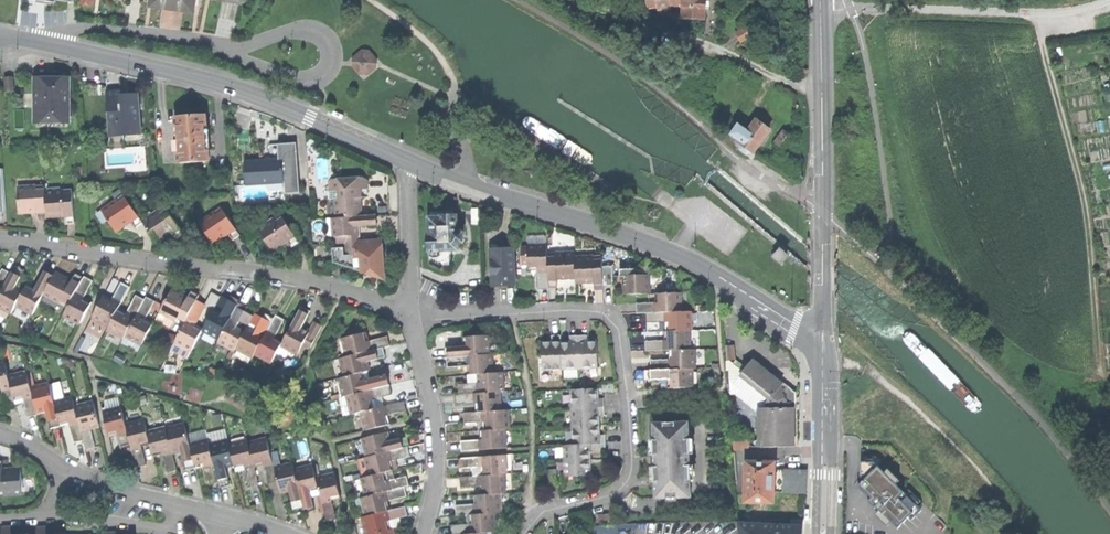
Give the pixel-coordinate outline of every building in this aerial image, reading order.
[(172,9),(173,0),(151,0),(150,6),(160,7),(172,9)] [(172,9),(183,10),(194,12),(195,0),(173,0),(172,9)] [(682,17),(705,17),(705,9),(705,0),(682,0),(682,6),(682,17)] [(351,62),(362,75),(375,64),(364,50),(358,54),(359,55),(351,62)] [(5,78),(6,92),(14,92),(13,78),(5,78)] [(51,79),(36,79),(36,119),(68,119),(68,79),(51,79)] [(111,135),(142,133),(139,94),(130,94),(123,95),(122,87),(108,88),(111,135)] [(180,161),(210,160),(210,149),(208,149),(207,124),(209,124),(209,113),(193,114),(178,114),(179,126),(181,126),(182,150),(180,150),(180,161)] [(68,128),(68,119),(36,119),(36,128),(68,128)] [(768,129),(756,120),(749,130),(741,140),(739,147),(747,153),(753,150),(760,140),(766,132),(768,129)] [(730,132),(741,140),(749,130),(738,122),(730,132)] [(246,159),(247,183),(285,181),(284,157),(262,158),(246,159)] [(334,189),(338,189),(367,188),(366,180),(362,176),(334,178),(334,189)] [(268,191),(284,190),(284,183),(268,184),(268,191)] [(36,184),(18,185),(19,211),(28,211),(28,206),(38,206),(38,210),(38,217),(47,217),(47,215),(45,189),(45,188),(36,188),(36,184)] [(65,188),(45,189),(47,215),(57,215),(57,210),(65,210),(66,214),(66,222),(75,221),(74,193),(65,193),(65,188)] [(367,188),(338,189),(339,197),(335,198),(336,216),(362,215),(361,205),(357,205),(356,197),(361,197),(367,196),(367,188)] [(122,194),(114,200),(117,202),(124,197),(122,194)] [(106,219),(114,230),(122,225),(120,222),(127,217),(129,220),(133,226),(141,220),(124,197),(117,202),(114,200),(100,210),(106,219)] [(163,204),(155,210),(157,214),(166,208),(163,204)] [(155,210),(141,220),(155,241),(162,235),(160,233),(167,228),(169,231),(174,237),(182,231),(166,208),(157,214),(155,210)] [(102,221),(106,219),(100,210),(96,213),(102,221)] [(197,222),(211,243),(220,237),(218,234),(225,229),(227,232),(231,238),(238,234),(222,210),(215,215),(213,211),(197,222)] [(280,213),(272,218),(275,221),(283,216),(280,213)] [(377,214),(362,215),(336,216),(332,217),(333,236),(337,236),(355,235),(354,225),(359,225),(377,224),(377,214)] [(434,217),(431,217),(432,233),(430,233),(431,249),(445,249),(459,249),(458,242),(465,241),(465,232),(458,233),(458,214),(450,214),(446,215),(444,215),(444,217),(434,217)] [(258,228),(272,249),(279,244),(277,241),(285,236),(287,239),(291,246),(299,240),(283,216),(275,221),(272,218),(258,228)] [(224,235),(227,232),(225,229),(218,234),(220,237),(224,235)] [(360,242),(359,235),(355,235),(337,236),(337,243),(346,243),(360,242)] [(283,242),(287,239),(285,236),(277,241),(279,244),(283,242)] [(360,255),(360,242),(346,243),(347,255),(360,255)] [(547,244),(528,245),(528,247),(528,264),(528,266),(537,266),(537,269),(538,288),(548,288),(548,285),(547,253),(547,244)] [(492,248),(494,284),(516,283),(514,247),(492,248)] [(789,255),(780,248),(772,256),(781,264),(789,255)] [(445,263),(445,249),(431,249),(431,264),(445,263)] [(574,252),(547,253),(548,285),(557,285),(556,276),(563,276),(575,276),(574,255),(574,252)] [(602,254),(574,255),(575,276),(575,281),(584,281),(584,276),(588,276),(593,276),(594,288),(602,288),(602,284),(602,264),(602,254)] [(613,264),(602,264),(602,284),(614,284),(613,264)] [(11,273),(0,294),(0,306),(12,312),(16,304),(22,293),(14,290),(16,286),(25,270),(15,265),(11,273)] [(11,273),(3,269),(0,275),(0,294),(11,273)] [(26,285),(24,290),(22,293),(16,304),(33,313),(43,294),(53,275),(45,270),(36,286),(34,290),(26,285)] [(55,271),(53,275),(43,294),(61,304),(63,300),(70,303),(83,278),(76,274),(73,281),(70,285),(62,281),(65,276),(55,271)] [(624,287),(624,292),(649,291),(648,272),(623,273),(624,287)] [(84,275),(83,278),(70,303),(68,307),(64,315),(80,323),(91,304),(83,300),(85,296),(93,280),(84,275)] [(68,278),(65,276),(62,281),(70,285),(73,281),(68,278)] [(114,293),(119,280),(114,278),(109,291),(114,293)] [(28,281),(26,285),(34,290),(36,286),(32,284),(28,281)] [(110,303),(101,298),(92,317),(109,326),(117,311),(118,307),(129,287),(120,283),(112,298),(110,303)] [(179,293),(171,289),(159,311),(174,319),(176,320),(178,316),(185,320),(194,301),(198,295),(190,291),(187,297),(185,301),(177,297),(179,293)] [(681,290),(658,291),(659,300),(655,300),(636,300),(636,311),(646,311),(668,310),(682,310),(681,290)] [(211,292),(204,306),(211,310),(215,304),(219,295),(211,292)] [(103,294),(101,298),(110,303),(112,298),(107,296),(103,294)] [(125,315),(117,311),(109,326),(107,330),(124,338),(126,335),(144,299),(135,295),(127,312),(125,315)] [(211,310),(203,327),(201,330),(219,339),(238,302),(239,300),(234,297),(230,295),(228,300),(223,308),(220,315),(211,310)] [(215,304),(223,308),(228,300),(219,295),(215,304)] [(145,296),(144,299),(126,335),(143,344),(152,326),(144,322),(146,317),(155,301),(145,296)] [(199,304),(194,301),(185,320),(183,323),(174,341),(191,350),(201,330),(194,326),(195,323),(204,306),(199,304)] [(243,305),(238,302),(219,339),(218,341),(234,350),(235,348),(244,331),(236,327),(240,320),(244,312),(246,307),(243,305)] [(283,340),(280,344),(298,353),(303,343),(307,334),(300,331),(302,328),(310,311),(300,306),(283,340)] [(691,309),(682,310),(668,310),(668,320),(669,328),(690,328),(692,328),(691,309)] [(664,320),(668,320),(668,310),(646,311),(646,320),(664,320)] [(170,326),(174,319),(159,311),(155,319),(170,326)] [(251,316),(244,312),(240,320),(247,324),(249,321),(251,316)] [(245,329),(244,331),(235,348),(252,357),(254,353),(272,317),(268,315),(264,313),(261,318),(257,326),(253,333),(245,329)] [(249,321),(257,326),(261,318),(253,313),(251,316),(249,321)] [(274,314),(272,317),(254,353),(271,362),(280,344),(272,340),(274,336),(283,319),(274,314)] [(150,319),(146,317),(144,322),(152,326),(154,321),(150,319)] [(309,331),(307,334),(303,343),(310,347),(321,325),(314,321),(309,331)] [(690,347),(690,328),(669,328),(667,328),(667,338),(663,338),(645,339),(645,348),(670,347),(673,347),(690,347)] [(383,347),(389,345),(387,335),(368,340),(364,341),(362,332),(341,337),(346,355),(383,347)] [(489,353),(488,334),(466,335),(467,344),(463,344),(445,345),(445,355),(448,355),(489,353)] [(570,342),(561,342),(562,369),(598,367),(597,341),(587,341),(587,335),(570,336),(570,342)] [(278,337),(274,336),(272,340),(280,344),(283,340),(278,337)] [(187,359),(191,350),(174,341),(170,350),(187,359)] [(562,369),(561,342),(552,342),(541,343),(542,356),(543,356),(543,369),(562,369)] [(729,360),(735,360),(734,345),(727,346),(727,360),(729,360)] [(385,356),(383,347),(346,355),(339,357),(344,376),(359,372),(363,371),(365,371),(362,362),(367,361),(385,356)] [(696,347),(690,347),(673,347),(673,357),(670,357),(650,358),(650,368),(693,366),(696,366),(696,347)] [(491,353),(489,353),(448,355),(448,364),(467,363),(470,363),(471,372),(476,372),(481,372),(492,371),(491,353)] [(753,359),(744,371),(729,360),(727,360),(727,367),(730,369),(730,378),(741,387),(736,393),(759,410),(759,447),(795,446),(794,425),(794,408),(796,408),(796,402),(793,402),(794,394),(787,388),(789,386),(784,382),(782,383),(753,359)] [(0,363),(0,388),(0,389),(4,407),(14,405),(13,399),(12,396),(7,375),(4,362),(0,363)] [(694,386),(693,366),(650,368),(648,368),(648,378),(670,377),(674,377),(675,386),(694,386)] [(26,371),(7,375),(12,396),(21,393),(22,397),(27,416),(37,414),(35,407),(30,386),(26,371)] [(502,371),(492,371),(481,372),(481,381),(477,381),(458,382),(459,393),(500,390),(503,390),(502,371)] [(361,381),(359,372),(344,376),(338,377),(342,396),(346,395),(385,386),(383,376),(365,380),(361,381)] [(49,382),(30,386),(35,407),(45,405),(47,412),(50,428),(59,426),(58,423),(53,401),(49,382)] [(389,385),(385,386),(346,395),(351,413),(360,411),(371,408),(369,400),(373,399),(392,394),(389,385)] [(790,385),(789,386),(787,388),(794,394),(793,402),(796,402),(796,392),(790,385)] [(573,444),(606,443),(605,434),(599,434),(599,415),(605,415),(604,397),(598,397),(598,388),(571,389),(573,444)] [(501,409),(500,390),(459,393),(455,393),(456,404),(475,403),(478,402),(479,410),(501,409)] [(72,397),(53,401),(58,423),(68,420),(69,424),(73,441),(82,439),(74,406),(72,397)] [(92,401),(74,406),(82,439),(84,448),(94,446),(90,427),(89,423),(97,421),(92,401)] [(403,401),(375,408),(371,408),(360,411),(365,430),(385,425),(383,416),(387,415),(406,410),(403,401)] [(42,413),(47,412),(45,405),(35,407),(37,414),(42,413)] [(121,406),(102,410),(107,431),(117,429),(117,432),(122,451),(131,448),(125,423),(121,406)] [(509,409),(501,409),(479,410),(475,411),(463,411),(464,422),(483,421),(487,420),(487,429),(505,428),(510,428),(509,409)] [(143,418),(125,423),(131,448),(136,466),(146,464),(141,444),(140,441),(148,439),(146,431),(143,418)] [(688,422),(654,423),(654,440),(656,440),(657,481),(655,481),(656,498),(678,497),(678,498),(691,497),(691,487),(690,487),(689,463),(688,464),(688,456),(689,455),(688,432),(689,432),(688,422)] [(184,423),(165,428),(170,449),(179,446),(180,451),(185,470),(194,467),(194,464),(188,443),(184,423)] [(165,426),(146,431),(148,439),(149,442),(151,451),(162,449),(163,453),(167,471),(175,469),(171,453),(170,449),(165,428),(165,426)] [(506,447),(505,428),(487,429),(483,429),(483,438),(479,439),(461,440),(462,450),(506,447)] [(382,433),(361,438),(365,456),(407,447),(409,446),(407,437),(388,441),(384,442),(382,433)] [(735,438),(736,451),(745,450),(744,437),(735,438)] [(207,438),(188,443),(194,464),(201,462),(202,465),(207,484),(218,481),(209,444),(207,438)] [(227,439),(209,444),(218,481),(219,487),(229,485),(224,467),(223,463),(232,460),(228,444),(227,439)] [(266,439),(247,443),(252,464),(262,461),(263,465),(267,483),(276,481),(273,468),(266,439)] [(247,440),(228,444),(232,460),(233,464),(242,462),(243,467),(248,485),(257,483),(253,467),(252,464),(247,443),(247,440)] [(606,443),(573,444),(564,444),(565,475),(591,475),(590,452),(606,452),(606,443)] [(409,456),(407,447),(365,456),(364,457),(368,476),(381,473),(385,472),(390,470),(388,461),(392,460),(409,456)] [(505,454),(460,457),(461,467),(481,466),(485,466),(486,474),(503,473),(506,473),(505,454)] [(877,454),(865,454),(865,461),(862,461),(862,474),(866,478),(861,484),(874,497),(870,500),(877,507),(878,506),(881,509),(877,513),(889,525),(893,521),(899,526),(911,515),(914,517),(922,509),(918,505),(922,501),(910,489),(907,492),(897,483),(901,479),(890,468),(886,472),(880,466),(884,462),(877,454)] [(0,463),(0,491),(2,491),(2,495),(22,494),(21,469),(10,469),(10,473),(2,474),(2,469),(2,462),(0,463)] [(773,462),(745,462),(745,503),(773,503),(773,492),(773,469),(773,462)] [(292,464),(273,468),(276,481),(278,489),(287,487),(288,491),(292,509),(302,506),(293,470),(292,464)] [(312,465),(293,470),(302,506),(304,513),(314,510),(309,492),(308,487),(317,485),(315,479),(312,465)] [(556,468),(548,469),(549,484),(557,484),(556,468)] [(784,469),(773,469),(773,492),(784,492),(784,469)] [(808,469),(784,469),(784,492),(808,492),(808,483),(808,469)] [(392,476),(391,470),(390,470),(385,472),(387,481),(393,480),(392,476)] [(383,482),(381,473),(368,476),(360,477),(364,496),(402,488),(408,486),(405,477),(393,480),(387,481),(383,482)] [(505,492),(503,473),(486,474),(481,475),(459,476),(460,486),(480,485),(484,485),(484,494),(500,493),(505,492)] [(333,474),(315,479),(317,485),(318,489),(326,521),(335,519),(330,501),(330,497),(338,495),(333,474)] [(404,497),(402,488),(364,496),(359,498),(364,516),(384,511),(382,502),(387,501),(404,497)] [(501,513),(500,493),(484,494),(481,494),(477,494),(478,504),(474,504),(456,506),(456,516),(469,515),(473,514),(495,513),(501,513)] [(78,495),(77,508),(85,509),(86,495),(78,495)] [(389,510),(384,511),(364,516),(360,517),(364,533),(368,533),(386,530),(384,521),(387,520),(406,516),(403,507),(389,510)] [(597,512),(598,520),(611,519),(611,511),(597,512)] [(495,513),(473,514),(474,523),(470,524),(451,525),(452,533),(467,533),(486,533),(496,532),(495,513)] [(684,523),(670,521),(668,533),(682,533),(684,523)] [(594,533),(621,533),(620,523),(594,525),(594,533)] [(803,525),(792,525),(740,523),(741,533),(803,533),(803,525)] [(1,533),(11,533),(10,526),(6,526),(1,526),(1,533)]
